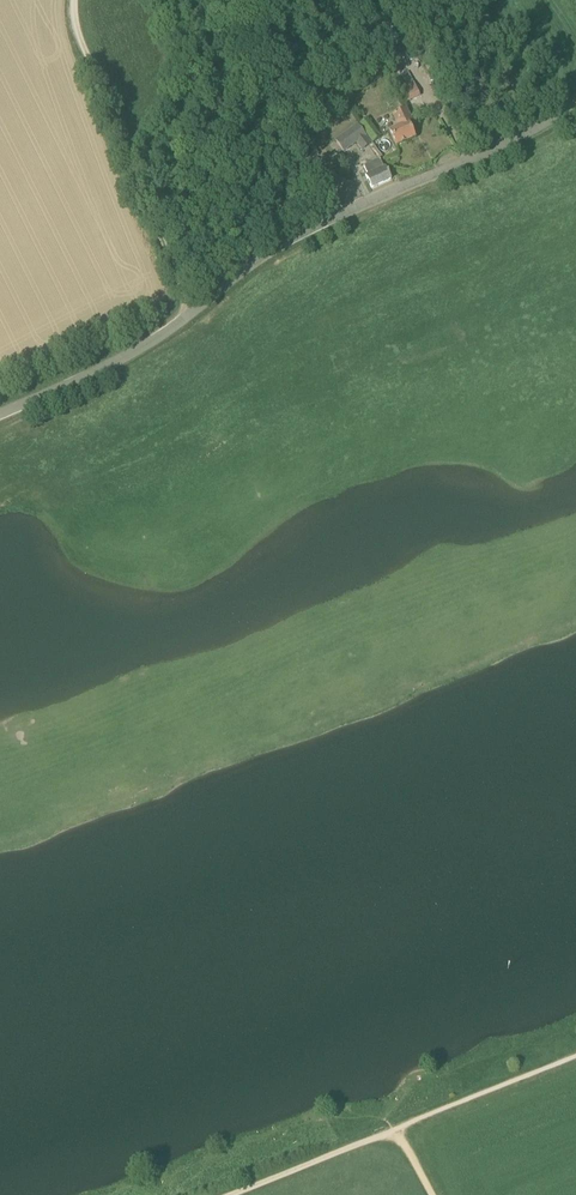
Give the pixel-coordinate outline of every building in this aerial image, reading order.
[(383,54),(393,71),(402,66),(393,48),(383,54)] [(420,96),(415,86),(411,79),(404,82),(406,86),(398,90),(405,104),(420,96)] [(393,115),(399,127),(390,132),(397,147),(415,138),(408,123),(412,121),(407,109),(393,115)] [(373,143),(381,137),(367,119),(360,125),(373,143)] [(372,144),(367,136),(357,124),(336,139),(344,151),(356,143),(362,151),(372,144)] [(368,175),(366,176),(372,188),(391,179),(385,166),(384,167),(380,159),(364,166),(368,175)]
